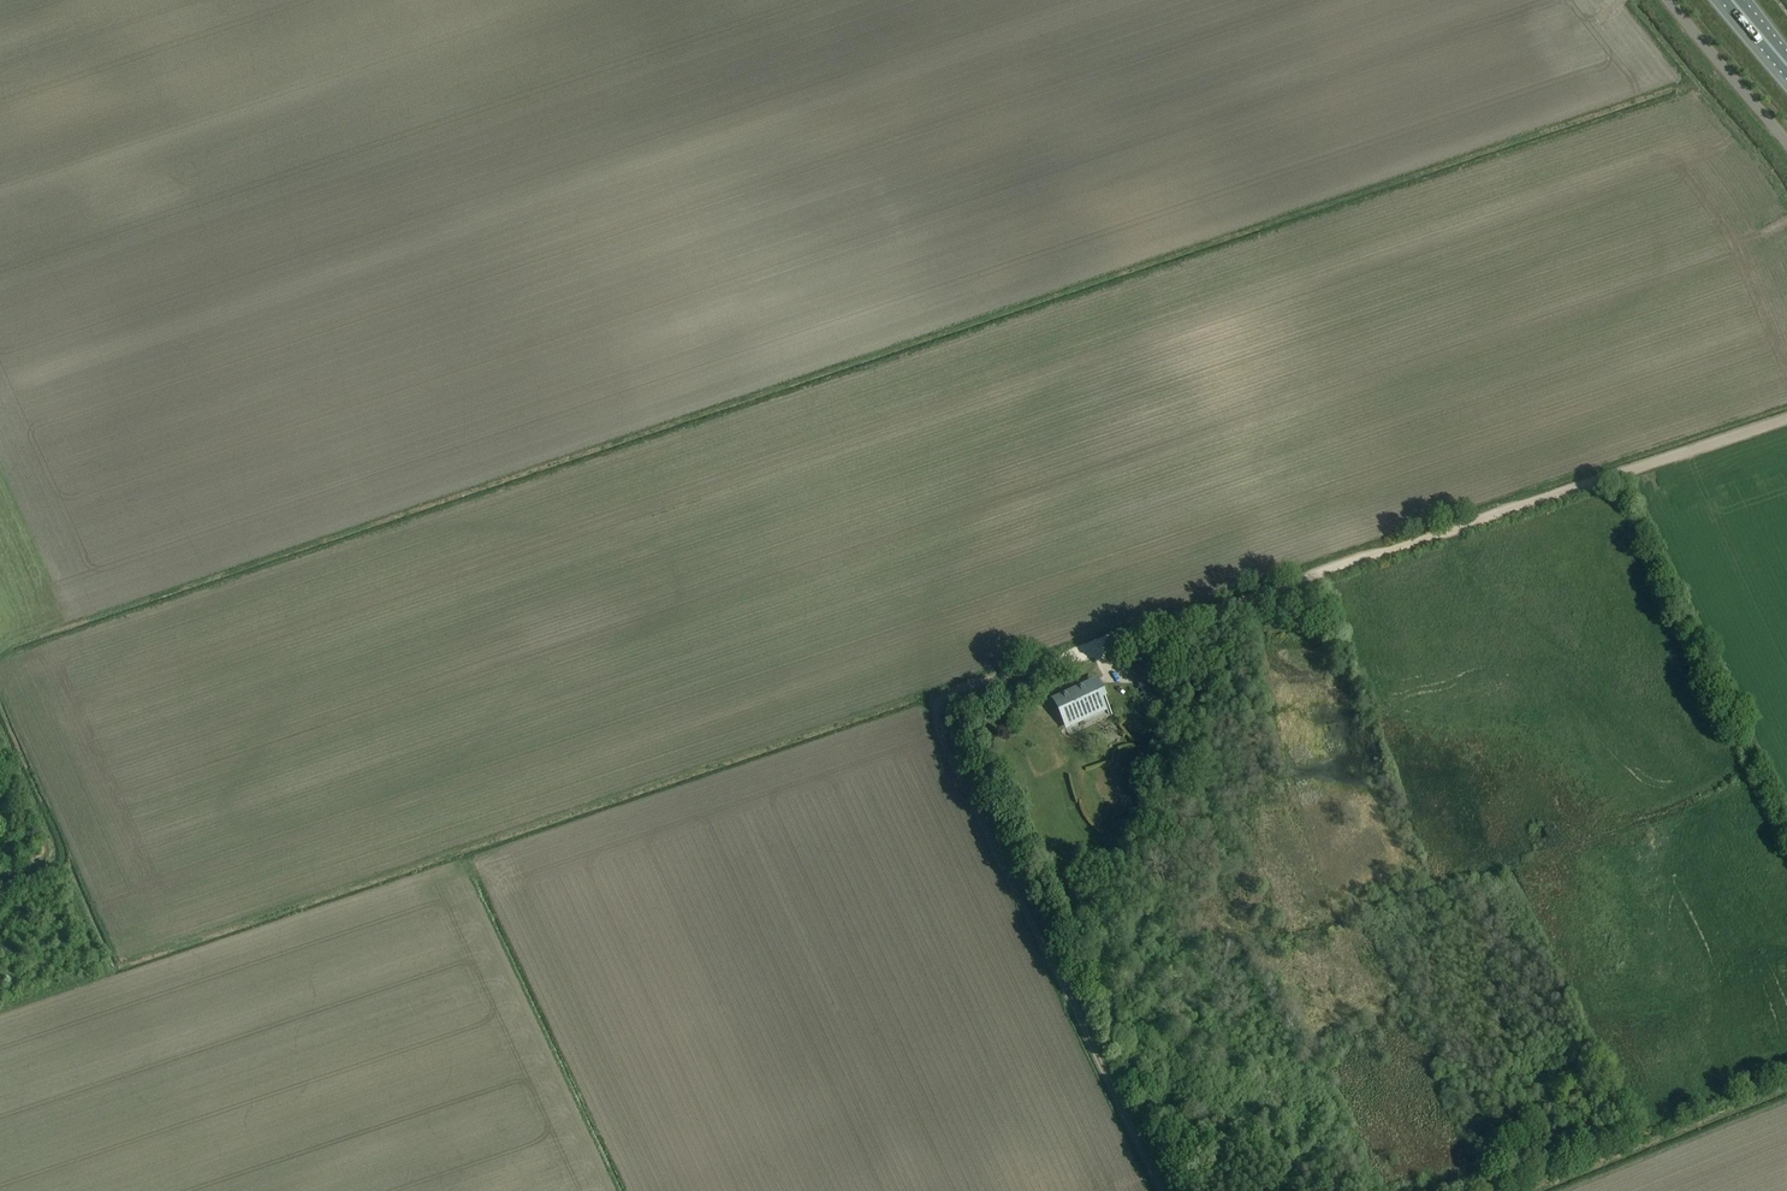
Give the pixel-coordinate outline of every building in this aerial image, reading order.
[(1075,694),(1057,702),(1068,727),(1109,708),(1097,683),(1081,691),(1080,689),(1074,692),(1075,694)]
